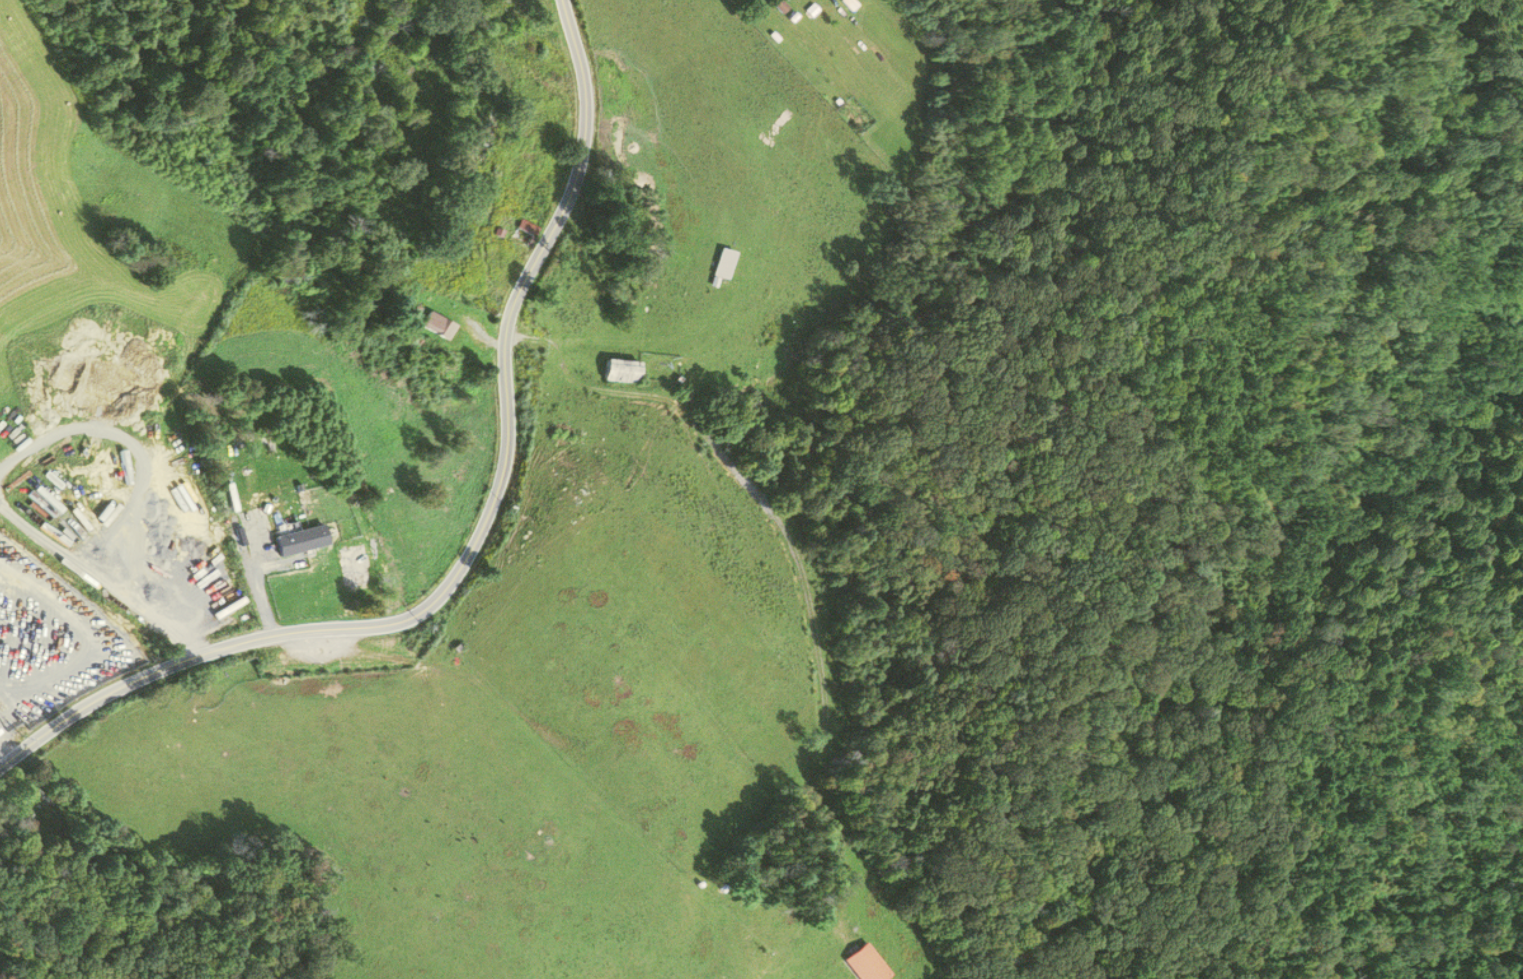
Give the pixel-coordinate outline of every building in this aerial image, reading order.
[(848,13),(857,5),(852,0),(839,0),(838,1),(848,13)] [(515,229),(534,237),(538,228),(519,220),(515,229)] [(737,252),(720,247),(712,275),(728,280),(737,252)] [(449,341),(457,323),(426,309),(418,327),(449,341)] [(641,360),(605,360),(605,383),(641,383),(641,360)] [(868,942),(844,960),(859,978),(889,978),(893,976),(868,942)]
